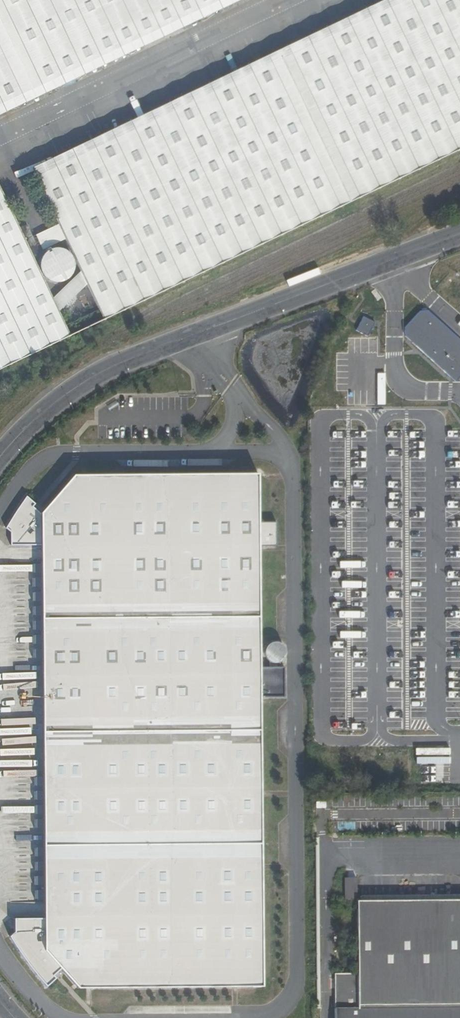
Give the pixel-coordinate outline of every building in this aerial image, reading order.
[(219,0),(0,0),(0,105),(219,0)] [(459,150),(459,0),(406,0),(371,17),(35,177),(103,320),(328,213),(459,150)] [(70,337),(0,188),(0,370),(70,337)] [(404,328),(404,337),(455,382),(459,376),(459,338),(424,306),(404,328)] [(68,993),(258,988),(253,474),(65,474),(32,511),(37,956),(68,993)] [(357,875),(345,875),(345,899),(357,899),(357,898),(357,886),(357,875)] [(358,971),(358,1007),(335,1007),(335,1017),(459,1017),(459,885),(431,885),(431,897),(357,898),(357,899),(358,971)] [(431,885),(357,886),(357,898),(431,897),(431,885)] [(334,972),(335,1007),(358,1007),(358,971),(334,972)]
